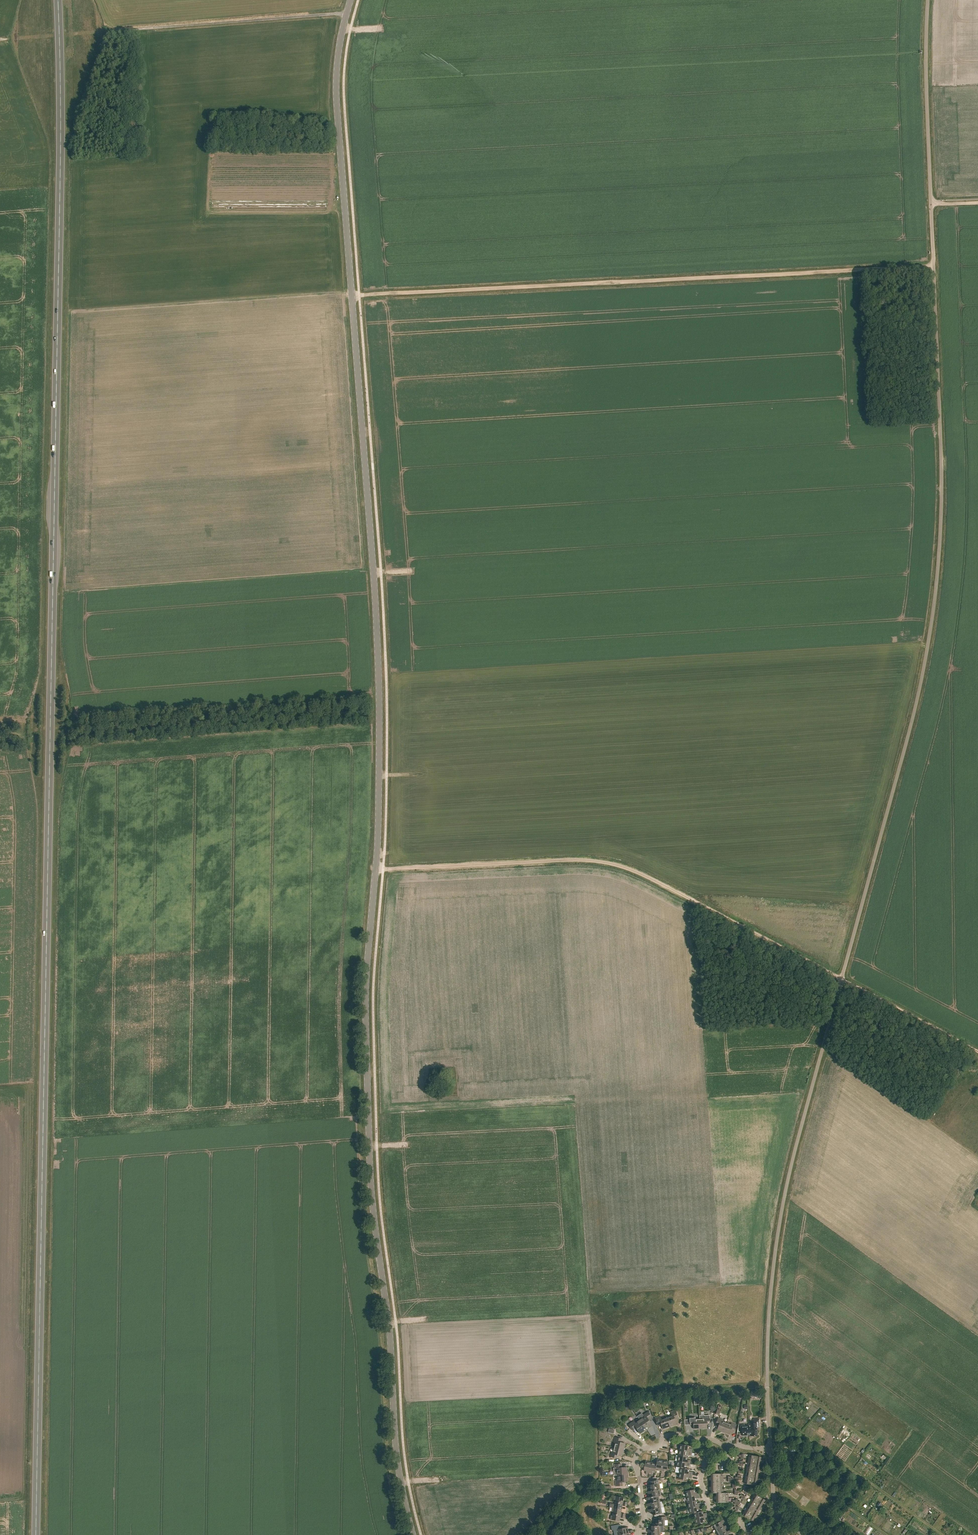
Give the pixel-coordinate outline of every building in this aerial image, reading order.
[(642,1413),(637,1416),(639,1419),(646,1430),(648,1428),(652,1425),(648,1419),(652,1417),(647,1410),(642,1414),(642,1413)] [(667,1418),(670,1427),(677,1424),(675,1420),(678,1419),(675,1410),(670,1412),(672,1416),(667,1418)] [(700,1419),(701,1429),(707,1428),(707,1424),(710,1424),(710,1415),(705,1416),(700,1416),(700,1419)] [(661,1425),(663,1429),(670,1427),(667,1418),(661,1420),(660,1416),(655,1418),(658,1426),(661,1425)] [(694,1425),(694,1429),(701,1429),(700,1419),(695,1419),(695,1418),(690,1418),(690,1425),(694,1425)] [(717,1430),(723,1432),(727,1423),(723,1421),(723,1420),(718,1418),(716,1424),(719,1426),(717,1430)] [(634,1420),(628,1424),(632,1430),(636,1428),(640,1434),(644,1431),(646,1430),(639,1419),(636,1420),(637,1421),(635,1422),(634,1420)] [(749,1425),(749,1436),(757,1436),(757,1427),(760,1427),(759,1419),(753,1420),(754,1423),(751,1423),(751,1427),(749,1427),(749,1425)] [(723,1432),(730,1435),(731,1430),(734,1431),(737,1425),(732,1423),(731,1425),(727,1423),(723,1432)] [(749,1435),(749,1436),(749,1425),(744,1425),(739,1425),(738,1430),(741,1430),(742,1436),(749,1435)] [(614,1447),(624,1450),(625,1443),(621,1442),(622,1439),(615,1437),(613,1443),(615,1443),(614,1447)] [(680,1444),(679,1450),(692,1452),(692,1449),(689,1448),(689,1446),(680,1444)] [(610,1457),(617,1458),(618,1455),(622,1456),(624,1450),(614,1447),(613,1452),(611,1451),(610,1457)] [(749,1455),(747,1465),(759,1467),(760,1463),(761,1463),(762,1461),(760,1461),(761,1457),(749,1455)] [(651,1462),(649,1473),(652,1473),(653,1472),(655,1473),(657,1460),(656,1463),(651,1462)] [(657,1460),(655,1473),(656,1469),(658,1469),(658,1470),(661,1471),(663,1461),(657,1460)] [(617,1475),(627,1474),(626,1467),(621,1467),(621,1464),(614,1464),(614,1468),(613,1468),(614,1475),(617,1475)] [(747,1465),(746,1474),(758,1476),(758,1473),(760,1473),(760,1470),(759,1470),(759,1467),(747,1465)] [(680,1468),(679,1473),(692,1475),(693,1472),(689,1472),(689,1469),(685,1468),(676,1467),(680,1468)] [(615,1480),(616,1486),(622,1486),(622,1482),(627,1482),(627,1474),(617,1475),(618,1480),(615,1480)] [(711,1483),(723,1483),(723,1474),(711,1474),(711,1477),(710,1477),(710,1480),(711,1480),(711,1483)] [(744,1483),(756,1485),(757,1482),(758,1482),(758,1480),(757,1479),(758,1476),(746,1474),(744,1483)] [(652,1491),(660,1489),(659,1480),(650,1482),(651,1485),(646,1486),(647,1488),(651,1487),(651,1491),(652,1491)] [(716,1493),(723,1493),(723,1483),(711,1483),(711,1487),(710,1487),(710,1490),(711,1490),(711,1493),(716,1493)] [(716,1499),(717,1503),(728,1502),(728,1493),(723,1493),(716,1493),(716,1496),(715,1496),(715,1499),(716,1499)] [(755,1494),(752,1498),(762,1504),(764,1501),(765,1502),(766,1500),(755,1494)] [(615,1500),(615,1502),(627,1504),(627,1502),(623,1501),(624,1497),(615,1496),(614,1500),(615,1500)] [(752,1498),(747,1506),(758,1512),(759,1509),(761,1510),(762,1508),(761,1507),(762,1504),(752,1498)] [(742,1515),(753,1521),(755,1518),(756,1518),(757,1516),(756,1515),(758,1512),(747,1506),(742,1515)] [(613,1514),(625,1516),(625,1514),(621,1513),(621,1509),(612,1508),(612,1512),(613,1512),(613,1514)] [(694,1519),(695,1524),(704,1523),(704,1520),(708,1520),(707,1516),(694,1519)] [(713,1526),(716,1531),(727,1525),(723,1527),(722,1524),(726,1522),(724,1519),(713,1526)] [(651,1532),(660,1532),(660,1526),(656,1524),(651,1524),(652,1530),(647,1530),(647,1532),(651,1532)] [(718,1534),(721,1534),(730,1530),(726,1532),(725,1529),(729,1527),(727,1525),(716,1531),(718,1534)]
